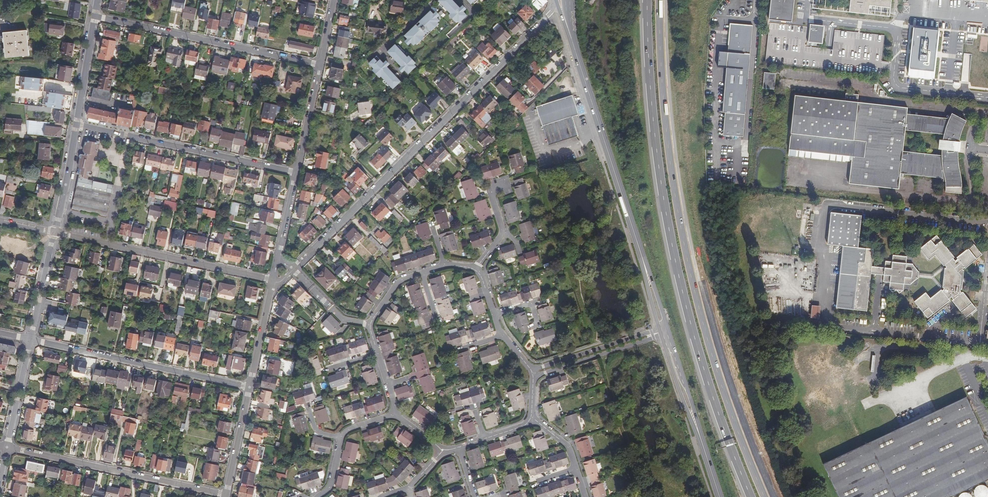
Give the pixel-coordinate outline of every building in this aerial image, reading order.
[(122,17),(125,2),(114,0),(110,0),(108,7),(107,14),(122,17)] [(181,14),(183,7),(184,0),(172,0),(170,11),(181,14)] [(462,11),(459,8),(451,0),(438,0),(437,1),(439,2),(438,3),(444,10),(445,9),(449,13),(447,15),(454,22),(456,20),(457,22),(465,15),(462,11)] [(485,6),(487,9),(497,0),(491,0),(485,6)] [(539,12),(548,2),(546,0),(527,0),(539,12)] [(769,20),(792,22),(794,0),(771,0),(769,20)] [(850,10),(869,12),(869,5),(886,7),(888,5),(889,0),(851,0),(850,10)] [(391,1),(389,12),(400,14),(402,2),(400,2),(393,1),(391,1)] [(302,2),(299,14),(313,17),(314,11),(315,5),(302,2)] [(70,3),(67,17),(76,19),(77,12),(79,4),(70,3)] [(531,13),(523,4),(515,12),(523,21),(528,16),(531,13)] [(188,19),(193,20),(196,9),(183,7),(181,14),(181,17),(188,19)] [(241,24),(244,25),(246,14),(234,12),(232,22),(233,22),(235,23),(239,24),(241,24)] [(402,36),(406,40),(409,43),(411,46),(413,44),(414,45),(422,38),(421,37),(428,30),(429,32),(437,25),(436,23),(437,21),(435,19),(432,15),(429,12),(402,36)] [(221,13),(218,25),(223,26),(227,27),(230,15),(221,13)] [(254,27),(256,27),(259,17),(249,15),(247,25),(252,26),(254,27)] [(351,23),(352,18),(346,17),(338,16),(337,18),(337,21),(335,20),(334,24),(344,26),(345,22),(346,23),(346,22),(351,23)] [(518,29),(522,24),(516,18),(511,22),(508,25),(506,28),(512,34),(518,29)] [(208,19),(206,28),(210,29),(216,30),(218,21),(208,19)] [(381,32),(383,32),(384,24),(381,24),(370,23),(367,22),(366,30),(375,31),(375,33),(381,33),(381,32)] [(42,23),(43,31),(47,32),(47,31),(63,33),(63,29),(64,26),(42,23)] [(471,26),(468,23),(460,31),(463,34),(471,26)] [(313,27),(299,24),(297,34),(311,36),(312,31),(313,27)] [(750,25),(729,24),(723,112),(725,112),(723,135),(743,136),(750,25)] [(822,27),(811,26),(809,41),(820,42),(822,40),(823,29),(822,27)] [(267,40),(269,30),(256,27),(254,36),(263,38),(262,39),(267,40)] [(508,37),(501,29),(491,38),(499,46),(504,41),(508,37)] [(2,32),(5,57),(28,55),(26,30),(2,32)] [(120,40),(122,32),(117,31),(117,33),(102,30),(102,31),(102,34),(101,35),(114,37),(114,38),(120,40)] [(941,35),(914,32),(909,75),(936,78),(940,50),(936,50),(937,41),(940,41),(941,35)] [(126,41),(141,44),(142,37),(137,35),(128,33),(126,41)] [(343,48),(345,49),(347,42),(348,38),(337,36),(336,41),(334,46),(343,48)] [(449,46),(456,39),(454,36),(446,43),(449,46)] [(110,62),(115,42),(102,39),(101,46),(99,54),(98,54),(97,59),(110,62)] [(312,47),(288,41),(287,47),(294,48),(298,49),(300,48),(308,50),(307,52),(311,52),(312,47)] [(73,47),(73,44),(61,42),(60,50),(72,52),(73,47)] [(449,46),(446,43),(444,45),(450,51),(452,53),(454,51),(449,46)] [(476,49),(487,59),(489,57),(489,58),(491,56),(493,55),(495,52),(487,44),(484,46),(481,43),(476,49)] [(154,45),(154,48),(150,47),(146,65),(153,67),(156,55),(159,56),(161,49),(157,49),(158,46),(156,46),(154,45)] [(386,52),(406,74),(414,66),(412,65),(414,63),(407,56),(405,57),(402,53),(403,52),(397,46),(395,47),(393,45),(386,52)] [(332,57),(346,60),(347,54),(342,53),(343,48),(334,46),(333,53),(333,55),(332,57)] [(174,50),(167,49),(165,57),(169,58),(173,59),(172,63),(172,65),(179,67),(181,60),(180,60),(181,55),(182,55),(182,53),(181,53),(182,50),(178,49),(175,48),(174,50)] [(547,60),(555,52),(551,48),(547,52),(543,56),(547,60)] [(196,63),(198,53),(192,52),(186,50),(183,63),(188,64),(194,66),(195,66),(196,64),(196,63)] [(470,68),(471,69),(475,66),(474,65),(478,61),(481,58),(474,51),(464,61),(470,68)] [(228,68),(229,62),(223,61),(218,60),(219,57),(214,56),(211,71),(226,74),(228,68)] [(389,87),(391,89),(399,81),(375,56),(367,63),(372,69),(370,70),(377,78),(379,76),(382,80),(381,81),(387,88),(389,87)] [(236,59),(230,58),(229,62),(228,68),(231,69),(230,72),(237,73),(238,68),(243,69),(245,61),(236,59)] [(354,68),(354,67),(355,62),(347,60),(345,67),(354,69),(354,68)] [(470,68),(464,61),(461,64),(468,71),(470,68)] [(530,70),(525,75),(528,78),(539,68),(532,61),(526,66),(530,70)] [(271,77),(274,66),(263,64),(253,62),(250,75),(260,77),(261,75),(271,77)] [(329,72),(328,77),(339,80),(342,65),(330,62),(329,67),(330,68),(329,72)] [(468,71),(461,64),(461,63),(459,65),(458,64),(451,71),(452,72),(451,74),(457,80),(462,75),(463,76),(466,73),(468,71)] [(113,79),(116,67),(104,64),(102,70),(101,77),(111,79),(113,79)] [(206,77),(208,66),(205,65),(204,65),(203,66),(196,64),(195,66),(193,74),(206,77)] [(57,65),(54,81),(57,81),(69,83),(70,74),(71,67),(57,65)] [(774,74),(769,73),(768,87),(778,88),(779,76),(774,76),(774,74)] [(109,91),(111,79),(101,77),(99,76),(97,82),(96,88),(109,91)] [(299,87),(301,79),(295,77),(288,76),(285,91),(294,93),(295,86),(299,87)] [(443,78),(441,76),(433,83),(445,96),(450,91),(454,87),(445,78),(443,80),(442,80),(443,78)] [(527,81),(524,84),(534,94),(542,87),(531,76),(527,81)] [(22,86),(22,90),(42,92),(43,80),(21,78),(20,79),(16,79),(16,85),(22,86)] [(505,98),(513,91),(502,80),(497,85),(494,88),(505,98)] [(155,93),(161,95),(161,94),(162,88),(150,85),(149,89),(156,90),(155,93)] [(403,85),(396,91),(400,96),(407,89),(403,85)] [(325,96),(336,98),(338,89),(327,86),(326,91),(325,96)] [(111,92),(109,91),(96,88),(92,88),(90,97),(109,101),(111,92)] [(435,104),(440,99),(432,91),(427,96),(429,97),(424,102),(427,105),(431,109),(434,106),(436,105),(435,104)] [(43,92),(42,107),(51,108),(62,110),(64,95),(50,92),(43,92)] [(509,100),(522,113),(527,108),(523,104),(522,103),(523,102),(525,99),(517,92),(509,100)] [(857,178),(853,178),(852,185),(902,190),(904,175),(947,180),(948,193),(964,194),(963,175),(962,167),(961,160),(961,153),(962,146),(963,140),(964,133),(967,127),(968,123),(955,115),(952,120),(910,115),(911,109),(862,104),(862,95),(850,94),(849,102),(799,96),(793,151),(849,157),(855,157),(855,164),(858,164),(857,178)] [(64,95),(62,110),(70,111),(72,96),(64,95)] [(134,111),(137,97),(129,95),(128,99),(133,100),(130,110),(134,111)] [(579,115),(572,95),(536,107),(549,145),(578,136),(572,117),(579,115)] [(485,114),(496,103),(488,96),(483,101),(478,106),(478,107),(485,114)] [(321,110),(331,112),(333,102),(323,100),(322,102),(322,107),(321,110)] [(369,116),(367,102),(356,103),(357,106),(358,115),(364,114),(364,116),(366,116),(369,116)] [(261,119),(272,121),(274,112),(275,112),(275,110),(276,106),(265,104),(261,119)] [(430,113),(422,106),(419,109),(418,108),(417,109),(415,111),(415,112),(415,113),(412,116),(420,124),(424,120),(424,121),(428,118),(427,117),(430,113)] [(117,113),(89,107),(87,118),(92,119),(97,120),(130,127),(130,125),(133,112),(130,111),(118,108),(117,113)] [(483,118),(486,114),(485,114),(478,107),(474,111),(468,116),(480,129),(484,125),(483,124),(486,121),(483,118)] [(56,111),(55,122),(62,123),(63,112),(56,111)] [(137,127),(143,128),(143,127),(146,114),(133,111),(133,112),(130,125),(137,127)] [(414,122),(405,113),(401,118),(398,115),(392,120),(398,126),(400,124),(405,130),(409,126),(414,122)] [(146,114),(143,127),(149,128),(153,129),(156,117),(146,114)] [(20,131),(20,120),(5,119),(4,130),(20,131)] [(457,121),(455,122),(460,127),(461,128),(465,125),(459,119),(457,121)] [(49,123),(25,120),(26,134),(46,136),(46,127),(49,127),(49,123)] [(204,131),(206,131),(208,123),(199,121),(197,130),(200,130),(199,133),(201,134),(203,134),(204,131)] [(158,123),(156,131),(162,132),(166,133),(168,123),(163,122),(163,124),(158,123)] [(188,134),(193,135),(196,125),(183,122),(181,133),(188,134)] [(171,124),(168,136),(173,137),(178,138),(181,126),(171,124)] [(46,127),(46,136),(59,137),(60,132),(60,128),(49,127),(46,127)] [(454,132),(450,136),(451,137),(461,128),(460,127),(454,132)] [(219,140),(220,132),(221,130),(211,128),(209,138),(215,140),(219,140)] [(457,144),(467,134),(461,128),(451,137),(457,144)] [(267,143),(269,133),(254,130),(252,139),(258,141),(267,143)] [(391,137),(384,130),(375,138),(376,140),(383,146),(386,143),(385,142),(388,140),(391,137)] [(491,144),(493,142),(489,137),(485,134),(483,131),(475,138),(482,145),(487,140),(491,144)] [(231,145),(233,136),(234,135),(220,132),(219,140),(218,142),(218,145),(224,146),(231,147),(231,145)] [(352,140),(356,144),(358,147),(357,148),(356,149),(359,152),(361,150),(368,143),(359,134),(352,140)] [(274,145),(282,147),(290,149),(291,144),(292,138),(276,135),(274,145)] [(239,154),(242,155),(244,147),(241,147),(243,138),(233,136),(231,145),(235,146),(240,147),(239,154)] [(456,157),(463,150),(457,144),(451,137),(449,139),(449,138),(444,144),(456,157)] [(329,150),(337,151),(338,147),(336,147),(336,143),(335,143),(335,140),(331,139),(330,144),(329,150)] [(99,143),(87,140),(77,186),(112,193),(114,183),(92,178),(96,159),(99,143)] [(49,151),(49,145),(39,144),(37,159),(48,160),(49,151)] [(441,147),(439,145),(434,150),(429,155),(430,155),(431,156),(441,147)] [(384,161),(391,154),(384,147),(368,163),(371,166),(373,165),(376,169),(384,161)] [(438,163),(448,154),(441,147),(431,156),(438,163)] [(139,154),(135,153),(133,164),(143,166),(146,153),(145,152),(143,152),(141,151),(140,152),(139,154)] [(327,153),(316,151),(315,157),(316,157),(315,161),(314,167),(323,169),(327,153)] [(849,157),(793,151),(792,156),(849,162),(849,157)] [(520,153),(509,156),(514,169),(515,169),(517,174),(525,172),(523,166),(525,166),(520,153)] [(159,168),(161,158),(152,156),(146,154),(144,165),(159,168)] [(440,165),(449,156),(448,154),(438,163),(439,164),(440,165)] [(429,174),(439,164),(438,163),(431,156),(430,155),(426,159),(423,162),(424,163),(421,166),(429,174)] [(164,170),(172,171),(174,161),(170,160),(167,160),(167,159),(161,158),(159,168),(159,169),(163,170),(164,170)] [(193,162),(187,161),(185,172),(189,173),(190,171),(195,172),(197,163),(193,162)] [(199,162),(196,174),(206,176),(209,164),(205,163),(199,162)] [(499,162),(480,168),(483,179),(486,178),(489,177),(489,178),(497,176),(496,175),(499,174),(502,173),(499,162)] [(221,179),(224,168),(217,166),(211,165),(209,177),(221,179)] [(53,169),(44,167),(41,166),(40,176),(52,179),(53,174),(54,169),(53,169)] [(410,175),(416,181),(418,179),(419,179),(425,173),(419,167),(417,169),(415,171),(413,173),(410,175)] [(233,189),(237,171),(233,170),(230,169),(229,170),(228,169),(224,168),(221,179),(221,181),(227,183),(226,187),(224,187),(223,192),(229,193),(230,189),(233,189)] [(361,183),(366,177),(357,168),(348,176),(352,181),(357,186),(361,183)] [(455,180),(460,175),(458,172),(452,178),(455,180)] [(256,188),(259,176),(243,173),(242,182),(251,184),(251,187),(256,188)] [(303,175),(303,178),(305,178),(304,184),(312,186),(314,175),(304,173),(303,175)] [(359,189),(352,182),(352,181),(348,176),(344,173),(340,178),(348,186),(346,187),(353,194),(356,192),(359,189)] [(410,175),(408,173),(405,176),(406,177),(403,180),(410,187),(416,181),(410,175)] [(7,174),(5,180),(3,189),(14,192),(15,186),(12,185),(14,175),(7,174)] [(176,196),(179,196),(180,193),(177,192),(177,191),(179,191),(182,176),(176,175),(173,174),(171,182),(177,183),(176,189),(177,189),(177,190),(171,188),(171,191),(170,191),(170,194),(173,194),(172,196),(174,196),(174,195),(176,196)] [(522,178),(514,181),(516,186),(515,187),(519,200),(530,196),(526,183),(524,184),(522,178)] [(468,201),(480,197),(479,193),(478,194),(473,179),(462,182),(464,188),(467,197),(468,201)] [(406,190),(397,182),(392,186),(387,191),(390,194),(396,200),(406,190)] [(268,197),(277,199),(278,194),(278,191),(280,190),(281,187),(280,185),(271,183),(268,197)] [(36,197),(43,198),(44,195),(46,195),(47,192),(48,193),(49,190),(50,186),(40,184),(38,193),(37,193),(36,197)] [(112,193),(77,186),(72,210),(107,217),(112,193)] [(351,195),(343,187),(332,198),(331,199),(338,206),(339,205),(340,206),(346,200),(351,195)] [(232,194),(232,195),(241,197),(243,191),(233,189),(232,194)] [(308,192),(300,191),(300,194),(298,193),(298,196),(299,196),(299,198),(298,200),(306,202),(308,192)] [(278,205),(279,200),(277,199),(268,197),(253,194),(252,200),(261,202),(262,200),(269,201),(267,208),(277,209),(278,205)] [(315,194),(313,201),(318,202),(321,195),(318,194),(315,194)] [(398,206),(400,204),(396,200),(390,194),(386,198),(383,201),(390,209),(395,203),(398,206)] [(11,200),(12,197),(7,196),(7,197),(8,198),(7,199),(4,199),(2,206),(7,207),(10,208),(11,205),(13,206),(14,201),(11,200)] [(176,210),(177,203),(175,202),(171,201),(165,200),(163,208),(176,210)] [(485,200),(475,203),(481,221),(493,217),(491,214),(490,214),(485,200)] [(521,220),(516,201),(505,205),(510,220),(508,220),(509,223),(521,220)] [(236,216),(238,204),(230,202),(227,214),(231,215),(236,216)] [(306,205),(298,203),(296,211),(295,217),(303,218),(306,205)] [(151,206),(149,214),(152,214),(155,215),(154,218),(157,218),(158,216),(160,216),(162,207),(151,204),(151,206)] [(388,211),(381,204),(375,209),(371,213),(378,221),(388,211)] [(330,223),(332,221),(328,217),(330,216),(332,218),(334,216),(337,213),(329,206),(322,213),(327,219),(327,220),(330,223)] [(445,208),(434,212),(438,225),(440,225),(442,230),(450,227),(448,222),(449,222),(445,208)] [(207,217),(214,218),(215,212),(208,210),(207,215),(207,217)] [(390,213),(396,220),(399,217),(392,210),(390,213)] [(267,223),(269,223),(270,218),(271,213),(259,211),(257,221),(259,221),(267,223)] [(874,249),(858,247),(862,215),(831,212),(827,244),(843,246),(851,246),(845,308),(867,310),(871,274),(884,275),(883,281),(890,282),(889,288),(893,292),(896,289),(898,293),(900,293),(903,290),(904,284),(911,284),(918,279),(918,277),(919,272),(912,264),(906,263),(907,256),(893,255),(892,262),(886,261),(885,268),(872,266),(874,249)] [(324,222),(319,217),(314,222),(312,220),(311,221),(317,228),(321,225),(324,222)] [(126,234),(131,235),(132,226),(133,221),(130,220),(129,224),(123,222),(122,223),(120,233),(126,234)] [(520,225),(525,239),(523,240),(524,243),(536,239),(530,221),(520,225)] [(358,225),(363,230),(366,227),(360,222),(359,223),(358,225)] [(427,222),(416,226),(421,238),(422,238),(423,241),(431,239),(430,235),(431,235),(427,222)] [(309,237),(315,231),(308,224),(296,236),(303,243),(309,237)] [(259,234),(268,235),(268,232),(270,232),(271,230),(271,227),(267,226),(259,225),(257,233),(259,234)] [(137,236),(144,237),(146,227),(143,226),(142,228),(132,226),(131,235),(137,236)] [(396,232),(399,235),(405,230),(402,227),(396,232)] [(342,237),(350,245),(359,236),(351,228),(347,231),(342,237)] [(159,230),(157,238),(159,238),(158,244),(162,245),(166,246),(169,232),(159,230)] [(374,233),(382,241),(388,236),(382,230),(379,232),(377,230),(374,233)] [(489,230),(470,237),(473,247),(476,246),(479,245),(479,246),(487,244),(486,243),(489,242),(492,241),(489,230)] [(180,247),(183,233),(174,231),(171,245),(175,246),(180,247)] [(452,231),(440,234),(441,238),(443,237),(448,252),(458,249),(452,231)] [(196,238),(194,247),(200,248),(204,249),(207,239),(201,238),(202,233),(198,232),(196,238)] [(269,243),(270,237),(259,235),(259,234),(257,233),(251,232),(249,239),(258,241),(257,246),(267,248),(269,243)] [(221,245),(223,239),(224,236),(218,234),(216,241),(214,240),(213,243),(209,242),(207,250),(211,251),(212,250),(218,251),(219,245),(221,245)] [(936,235),(920,248),(929,259),(934,255),(943,266),(944,265),(946,267),(944,269),(942,286),(943,290),(940,290),(930,298),(925,292),(915,301),(928,318),(949,300),(949,299),(951,297),(953,299),(952,300),(966,317),(976,308),(962,292),(960,290),(961,289),(964,270),(963,269),(964,267),(966,268),(982,254),(973,244),(956,257),(957,258),(955,260),(953,258),(954,257),(936,235)] [(192,247),(194,247),(196,238),(186,236),(184,244),(190,245),(190,246),(192,247)] [(369,236),(367,239),(374,246),(376,244),(369,236)] [(344,243),(343,242),(338,246),(334,250),(336,251),(344,243)] [(343,259),(352,251),(344,243),(336,251),(343,259)] [(374,246),(381,254),(384,251),(377,243),(376,244),(374,246)] [(230,261),(238,262),(240,252),(230,250),(231,245),(226,244),(223,259),(230,261)] [(517,255),(514,244),(501,249),(502,250),(499,251),(501,259),(504,258),(505,259),(517,255)] [(265,256),(267,248),(257,246),(256,246),(255,249),(258,249),(258,251),(256,251),(255,256),(250,255),(249,262),(253,262),(253,263),(263,265),(265,256)] [(851,246),(843,246),(836,307),(845,308),(851,246)] [(412,259),(411,255),(401,258),(395,260),(396,265),(393,266),(395,271),(398,270),(398,271),(401,270),(404,269),(404,270),(408,269),(408,268),(414,266),(414,267),(421,265),(421,264),(427,262),(427,263),(431,262),(430,260),(433,259),(436,258),(433,248),(417,253),(418,257),(412,259)] [(75,265),(79,251),(70,249),(69,253),(67,252),(66,257),(63,256),(62,259),(62,262),(75,265)] [(540,261),(537,250),(524,254),(524,256),(518,258),(521,265),(527,264),(527,265),(540,261)] [(89,252),(87,260),(96,262),(98,254),(94,253),(89,252)] [(117,272),(120,259),(116,258),(110,256),(107,270),(117,272)] [(26,269),(27,264),(18,261),(16,268),(14,267),(13,270),(15,272),(24,274),(26,269)] [(139,271),(141,264),(137,263),(133,262),(131,270),(137,272),(137,270),(139,271)] [(345,272),(347,269),(342,264),(339,266),(336,269),(332,272),(343,283),(347,279),(343,275),(345,273),(345,272)] [(933,274),(919,272),(918,277),(932,279),(940,290),(943,290),(942,286),(934,277),(944,269),(946,267),(944,265),(943,266),(933,274)] [(73,280),(74,281),(77,269),(65,266),(64,271),(63,278),(73,280)] [(145,266),(143,276),(151,278),(155,279),(158,269),(150,267),(145,266)] [(497,267),(490,270),(491,273),(489,274),(493,286),(504,283),(500,270),(499,271),(497,267)] [(319,272),(314,276),(319,281),(317,283),(324,289),(334,279),(323,268),(319,272)] [(390,278),(381,271),(370,288),(371,288),(378,293),(379,294),(381,291),(382,289),(383,289),(387,283),(388,280),(390,278)] [(172,286),(175,286),(179,287),(182,275),(174,273),(174,274),(171,274),(168,273),(167,281),(168,281),(172,282),(172,286)] [(23,282),(24,276),(16,274),(14,283),(8,282),(7,287),(13,288),(13,289),(21,290),(23,282)] [(474,275),(463,279),(467,292),(469,292),(472,303),(471,303),(475,316),(486,313),(482,300),(480,300),(477,289),(478,288),(474,275)] [(441,308),(439,308),(441,312),(442,312),(443,315),(444,318),(454,314),(449,298),(446,299),(445,295),(446,295),(445,292),(447,292),(441,276),(431,279),(432,282),(433,284),(432,285),(433,289),(434,288),(436,295),(435,295),(438,303),(439,302),(441,308)] [(64,291),(70,293),(73,280),(63,278),(62,278),(60,283),(60,285),(60,287),(59,290),(64,291)] [(184,292),(185,292),(192,294),(196,294),(198,282),(195,281),(187,280),(184,292)] [(136,296),(139,286),(127,283),(124,294),(136,296)] [(236,286),(230,285),(226,284),(224,284),(219,283),(216,298),(226,300),(227,299),(232,300),(233,299),(236,286)] [(424,299),(423,299),(421,293),(422,293),(421,289),(420,289),(419,286),(418,283),(408,287),(413,303),(414,303),(415,306),(418,305),(419,308),(415,309),(420,325),(421,325),(422,328),(431,325),(429,322),(431,322),(430,318),(429,316),(430,315),(428,312),(426,306),(427,306),(424,299)] [(517,291),(500,296),(503,306),(507,305),(510,304),(510,305),(514,304),(513,303),(520,301),(520,302),(527,300),(526,299),(532,297),(533,298),(536,297),(536,296),(539,295),(542,294),(539,283),(522,289),(524,293),(518,294),(517,291)] [(201,284),(198,301),(204,302),(205,297),(208,297),(211,286),(206,285),(201,284)] [(143,287),(140,286),(138,297),(149,299),(151,289),(148,288),(143,287)] [(247,286),(244,301),(256,303),(256,300),(255,300),(257,294),(258,289),(247,286)] [(289,295),(302,309),(311,300),(299,287),(298,286),(293,291),(289,295)] [(378,293),(371,288),(369,292),(375,297),(378,293)] [(22,304),(23,298),(24,291),(21,290),(13,289),(12,292),(15,293),(13,302),(22,304)] [(71,305),(74,294),(70,293),(64,291),(63,296),(61,303),(71,305)] [(375,297),(369,292),(365,297),(364,296),(356,307),(365,314),(374,302),(372,301),(375,297)] [(286,298),(281,295),(275,303),(278,306),(277,309),(273,313),(282,319),(287,311),(285,310),(290,303),(285,299),(286,298)] [(546,303),(539,306),(540,309),(538,310),(542,322),(553,319),(549,306),(547,307),(546,303)] [(399,308),(392,304),(389,308),(388,307),(380,318),(390,325),(397,314),(396,313),(399,308)] [(821,306),(812,305),(811,317),(819,318),(821,306)] [(119,321),(123,322),(123,321),(126,308),(126,307),(122,307),(121,314),(110,312),(107,326),(112,327),(118,328),(119,321)] [(209,310),(207,322),(215,324),(216,319),(217,312),(209,310)] [(46,326),(64,330),(67,316),(49,312),(48,318),(46,326)] [(529,325),(525,312),(514,315),(518,328),(520,328),(522,333),(529,331),(528,325),(529,325)] [(331,315),(323,323),(332,333),(334,331),(336,334),(341,328),(339,326),(340,324),(331,315)] [(178,333),(181,317),(177,316),(173,332),(178,333)] [(235,328),(249,331),(250,327),(251,324),(247,323),(247,321),(237,319),(235,328)] [(288,325),(278,320),(276,326),(273,332),(283,335),(288,325)] [(450,336),(446,337),(449,346),(453,344),(453,345),(456,344),(459,343),(460,344),(463,343),(463,342),(469,340),(469,341),(476,339),(475,338),(482,336),(482,337),(485,336),(485,334),(488,333),(491,332),(488,322),(472,327),(473,330),(466,332),(465,330),(458,332),(450,335),(449,335),(450,336)] [(285,336),(288,338),(293,326),(290,325),(285,336)] [(538,332),(534,333),(538,345),(541,345),(541,344),(557,340),(554,329),(538,334),(538,332)] [(392,350),(395,349),(392,339),(390,333),(389,334),(387,330),(380,333),(381,336),(379,337),(381,340),(381,342),(380,343),(382,347),(383,346),(385,352),(383,353),(386,359),(387,359),(389,365),(388,366),(389,369),(390,369),(391,372),(392,375),(402,372),(397,356),(394,356),(392,350)] [(235,332),(231,349),(242,351),(244,342),(245,338),(246,338),(247,334),(235,332)] [(145,349),(149,350),(152,336),(140,333),(137,345),(140,346),(140,348),(145,349)] [(153,344),(162,346),(164,337),(155,335),(153,344)] [(162,348),(162,349),(163,350),(165,350),(168,351),(171,351),(174,339),(173,339),(166,337),(164,337),(162,346),(162,348)] [(264,337),(262,343),(268,344),(267,347),(267,351),(276,353),(278,341),(264,337)] [(343,345),(327,351),(328,352),(330,359),(331,361),(334,360),(337,359),(337,360),(341,359),(340,358),(346,356),(347,357),(353,355),(353,354),(359,351),(360,353),(363,352),(363,350),(366,349),(369,348),(366,338),(356,342),(352,343),(349,344),(351,347),(345,349),(344,346),(343,345)] [(134,350),(136,341),(127,339),(125,348),(129,349),(134,350)] [(0,342),(0,351),(16,354),(17,348),(15,346),(0,342)] [(183,355),(186,356),(188,346),(176,344),(174,354),(178,355),(178,354),(181,355),(183,355)] [(192,359),(198,361),(201,347),(192,345),(189,359),(192,359)] [(494,348),(479,353),(483,364),(498,358),(498,359),(501,358),(497,346),(494,347),(494,348)] [(8,365),(11,353),(0,351),(0,363),(8,365)] [(469,351),(456,355),(462,373),(473,370),(468,355),(470,354),(469,351)] [(419,379),(420,378),(425,393),(436,390),(424,353),(413,356),(418,372),(417,372),(419,379)] [(44,357),(43,361),(58,364),(59,357),(45,354),(44,357)] [(210,365),(216,367),(218,357),(204,354),(201,364),(210,365)] [(317,355),(307,359),(311,372),(312,371),(314,377),(322,374),(320,369),(322,368),(317,355)] [(226,369),(231,370),(232,367),(237,368),(237,370),(242,371),(243,365),(244,359),(242,359),(229,356),(226,369)] [(268,366),(266,373),(276,375),(279,361),(269,359),(268,366)] [(86,364),(76,362),(76,365),(74,365),(73,367),(79,369),(79,371),(84,372),(86,364)] [(66,373),(68,366),(65,366),(59,364),(58,367),(57,371),(62,372),(66,373)] [(371,364),(363,367),(365,372),(363,373),(367,386),(378,382),(374,369),(373,370),(371,364)] [(91,380),(103,383),(103,382),(106,371),(94,369),(91,380)] [(103,382),(116,384),(118,373),(113,372),(106,370),(106,371),(103,382)] [(343,372),(328,377),(332,388),(337,386),(344,384),(350,382),(346,370),(343,371),(343,372)] [(128,387),(130,377),(127,376),(128,374),(123,373),(119,372),(118,373),(116,384),(123,386),(128,387)] [(58,377),(48,375),(47,379),(44,378),(43,384),(42,390),(49,392),(50,389),(55,391),(58,377)] [(547,380),(551,391),(564,386),(564,385),(569,383),(566,375),(561,377),(561,376),(547,380)] [(131,388),(140,390),(143,378),(137,377),(133,376),(131,388)] [(273,390),(275,379),(261,376),(260,380),(258,387),(273,390)] [(144,390),(153,392),(155,381),(150,380),(146,379),(144,390)] [(164,395),(168,396),(171,384),(165,382),(158,381),(155,396),(163,397),(164,395)] [(174,383),(172,394),(181,396),(180,401),(184,402),(188,386),(183,385),(174,383)] [(408,386),(396,390),(399,401),(403,399),(410,397),(412,397),(411,395),(414,394),(412,386),(409,387),(408,386)] [(197,389),(192,388),(190,398),(198,399),(199,396),(202,397),(204,389),(201,389),(201,390),(197,389)] [(316,398),(313,388),(294,394),(297,404),(300,403),(303,402),(303,403),(311,401),(310,400),(313,399),(316,398)] [(461,395),(455,396),(458,406),(463,404),(464,405),(466,404),(469,403),(470,404),(477,402),(477,401),(480,400),(483,399),(482,397),(479,388),(469,392),(461,395)] [(514,410),(515,411),(525,408),(524,405),(523,402),(524,402),(522,394),(521,395),(520,392),(519,389),(508,392),(513,406),(514,410)] [(269,392),(260,390),(259,393),(258,395),(257,402),(266,404),(269,392)] [(230,403),(231,399),(224,398),(224,396),(219,394),(216,409),(226,412),(227,408),(229,408),(230,403)] [(360,403),(344,408),(347,419),(350,417),(353,416),(354,418),(357,417),(357,415),(363,413),(363,415),(370,412),(370,411),(376,409),(376,410),(380,409),(379,408),(382,407),(386,406),(382,395),(366,401),(367,404),(361,406),(360,403)] [(839,496),(950,496),(987,479),(987,443),(966,396),(865,444),(862,445),(823,464),(839,496)] [(37,398),(35,410),(39,411),(44,412),(46,399),(37,398)] [(556,403),(555,400),(543,404),(544,407),(546,407),(550,422),(561,418),(556,403)] [(284,413),(286,402),(278,401),(276,411),(284,413)] [(323,405),(316,407),(317,411),(315,411),(319,424),(330,421),(326,408),(324,408),(323,405)] [(435,417),(420,406),(413,415),(421,420),(425,424),(424,425),(428,427),(435,417)] [(268,410),(256,407),(256,411),(257,411),(256,414),(255,418),(266,421),(268,410)] [(491,407),(483,410),(485,415),(483,416),(487,429),(498,425),(494,412),(492,413),(491,407)] [(25,414),(24,421),(25,421),(33,422),(35,412),(38,413),(39,411),(35,410),(26,408),(25,414)] [(305,411),(292,415),(293,418),(294,418),(298,433),(309,430),(304,415),(306,415),(305,411)] [(570,435),(583,432),(577,413),(566,416),(571,431),(569,432),(570,435)] [(469,415),(461,417),(463,423),(462,423),(466,436),(477,433),(473,419),(471,420),(469,415)] [(37,426),(38,423),(33,422),(25,421),(24,428),(23,435),(21,434),(20,437),(22,437),(21,440),(28,441),(31,425),(37,426)] [(219,421),(217,431),(228,433),(229,429),(230,424),(219,421)] [(134,424),(125,422),(123,431),(128,433),(132,433),(134,424)] [(91,442),(92,437),(94,425),(95,424),(90,423),(89,428),(86,427),(81,426),(81,427),(78,439),(84,440),(91,442)] [(78,440),(78,439),(81,427),(69,424),(67,435),(71,436),(74,437),(73,438),(78,440)] [(99,440),(104,441),(107,428),(94,425),(92,437),(95,437),(99,438),(99,440)] [(368,432),(363,434),(365,442),(371,440),(371,441),(384,437),(381,426),(368,430),(368,432)] [(399,427),(394,434),(398,437),(398,438),(409,446),(416,437),(404,429),(403,430),(399,427)] [(250,434),(249,441),(258,443),(260,437),(261,430),(256,429),(256,431),(251,429),(250,434)] [(541,431),(533,433),(535,438),(534,439),(538,452),(549,448),(545,436),(543,436),(541,431)] [(501,442),(488,446),(492,456),(504,452),(504,451),(510,449),(511,450),(523,446),(520,435),(507,439),(508,441),(501,443),(501,442)] [(317,437),(314,436),(311,449),(314,449),(330,453),(332,442),(317,438),(317,437)] [(583,457),(593,454),(587,436),(575,440),(576,442),(578,442),(583,457)] [(225,444),(226,439),(218,437),(215,449),(224,450),(225,444)] [(254,456),(255,451),(256,446),(258,447),(259,444),(249,442),(248,445),(248,444),(247,447),(247,450),(249,450),(248,454),(254,456)] [(359,444),(348,442),(345,457),(343,457),(342,460),(355,463),(356,460),(355,460),(359,444)] [(205,460),(215,462),(216,456),(218,450),(207,448),(205,460)] [(478,448),(467,451),(472,466),(471,466),(472,470),(484,466),(483,463),(478,448)] [(108,462),(111,463),(113,456),(110,455),(111,451),(104,450),(102,458),(103,459),(102,461),(108,462)] [(543,459),(527,464),(531,475),(534,474),(537,473),(537,474),(541,473),(540,472),(547,470),(547,471),(553,469),(553,468),(559,466),(560,467),(563,466),(563,464),(566,463),(569,462),(566,452),(550,457),(551,461),(545,463),(543,459)] [(144,459),(142,458),(137,457),(134,457),(132,465),(133,465),(133,466),(135,467),(136,465),(139,466),(143,467),(144,459)] [(153,461),(152,469),(159,470),(168,472),(171,460),(154,457),(153,461)] [(247,465),(245,471),(252,473),(254,461),(248,459),(247,465)] [(393,475),(391,477),(397,484),(400,481),(401,482),(403,479),(405,477),(406,478),(411,473),(410,472),(412,470),(414,467),(406,459),(393,474),(393,475)] [(595,496),(603,496),(607,496),(602,483),(601,483),(597,472),(599,472),(595,459),(584,462),(588,475),(590,475),(593,486),(592,486),(595,496)] [(178,460),(175,470),(186,473),(189,462),(178,460)] [(453,462),(442,465),(448,483),(461,479),(460,476),(458,476),(456,470),(453,462)] [(214,476),(216,477),(218,472),(219,466),(205,463),(202,478),(213,480),(214,476)] [(36,472),(41,473),(43,467),(34,465),(27,464),(26,470),(36,472)] [(286,474),(287,467),(279,466),(278,472),(283,472),(283,473),(286,474)] [(53,468),(47,467),(45,474),(44,478),(56,481),(57,479),(59,471),(59,470),(53,468)] [(26,470),(17,468),(16,471),(12,470),(11,474),(10,479),(15,480),(26,483),(28,474),(35,476),(36,472),(26,470)] [(350,470),(342,468),(341,474),(339,474),(337,487),(348,489),(350,476),(349,475),(350,470)] [(240,477),(239,483),(240,483),(250,485),(253,473),(252,473),(245,471),(239,470),(239,473),(238,476),(240,477)] [(62,471),(59,471),(57,479),(59,480),(59,481),(64,482),(64,483),(77,486),(79,476),(77,475),(74,475),(71,475),(71,473),(62,471)] [(300,478),(296,479),(298,486),(302,485),(303,488),(306,488),(309,487),(309,488),(313,486),(309,475),(308,471),(300,474),(299,475),(300,478)] [(309,475),(313,486),(316,485),(316,484),(319,483),(322,482),(321,478),(319,472),(309,475)] [(504,476),(508,488),(510,488),(512,494),(510,495),(511,496),(523,496),(521,492),(519,492),(517,486),(519,485),(515,473),(504,476)] [(397,484),(391,477),(386,479),(386,477),(366,483),(370,494),(373,493),(376,492),(376,493),(384,491),(383,490),(386,489),(389,488),(389,487),(396,485),(397,484)] [(494,477),(476,483),(479,494),(482,493),(485,492),(486,493),(493,490),(492,489),(495,489),(498,488),(494,477)] [(86,478),(83,478),(80,492),(83,493),(83,494),(92,496),(94,487),(95,480),(93,480),(92,480),(91,481),(86,480),(86,478)] [(536,490),(538,496),(550,496),(555,495),(561,492),(561,493),(577,488),(573,478),(571,479),(567,480),(567,479),(564,480),(564,481),(558,483),(557,482),(551,484),(551,485),(545,487),(545,486),(542,487),(542,488),(539,489),(536,490)] [(15,480),(12,495),(20,496),(23,496),(26,487),(32,488),(33,484),(26,483),(15,480)] [(240,483),(240,487),(239,487),(238,491),(237,496),(252,496),(252,495),(253,494),(251,493),(252,486),(250,485),(240,483)] [(978,485),(976,486),(974,489),(973,492),(974,495),(975,496),(987,496),(987,487),(987,486),(984,484),(981,484),(978,485)] [(92,496),(104,496),(105,493),(103,492),(100,492),(100,493),(97,492),(98,488),(94,487),(92,496)] [(106,487),(105,493),(104,496),(105,496),(118,496),(118,495),(119,490),(113,489),(106,487)] [(119,490),(118,495),(121,496),(130,496),(128,496),(129,489),(125,488),(120,487),(119,490)] [(427,489),(417,492),(418,495),(418,496),(430,496),(427,489)]
